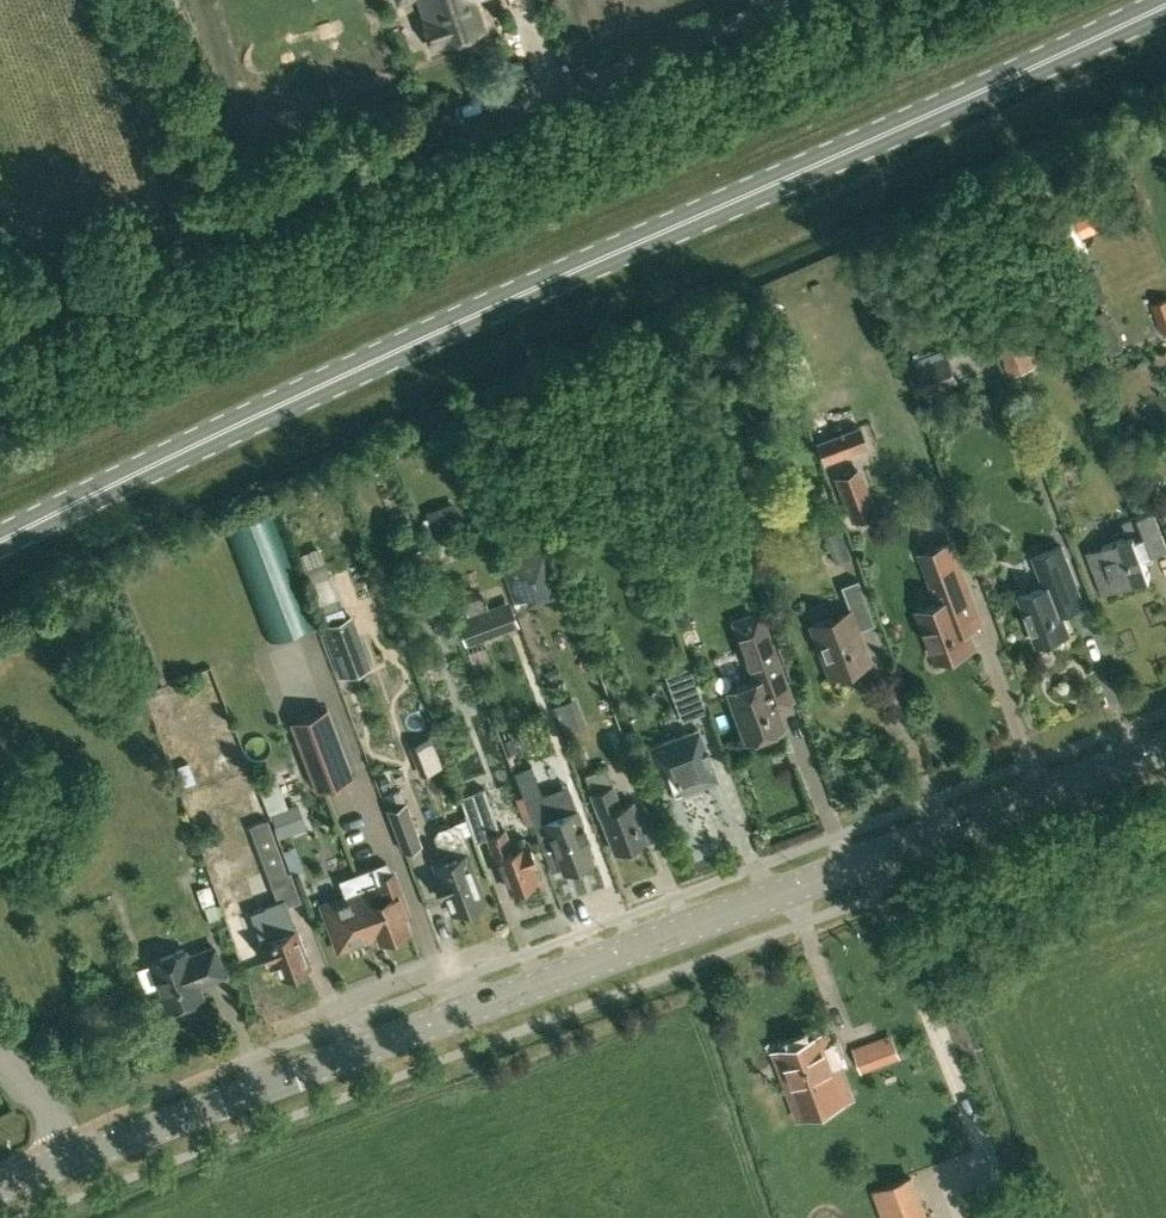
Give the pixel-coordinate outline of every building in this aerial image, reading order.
[(433,15),(422,19),(432,45),(442,42),(483,28),(473,0),(427,0),(433,15)] [(1092,272),(1075,279),(1089,314),(1107,306),(1092,272)] [(1036,339),(1030,323),(997,335),(1011,372),(1035,363),(1027,342),(1036,339)] [(960,383),(950,355),(916,367),(926,395),(960,383)] [(839,430),(848,454),(870,447),(861,422),(839,430)] [(860,466),(849,470),(833,475),(845,507),(871,497),(860,466)] [(426,516),(435,539),(464,528),(455,505),(426,516)] [(1150,575),(1143,555),(1165,547),(1165,543),(1153,509),(1123,520),(1129,535),(1103,545),(1105,551),(1089,557),(1102,593),(1150,575)] [(303,595),(270,510),(225,527),(258,612),(303,595)] [(507,531),(518,526),(515,518),(503,522),(507,531)] [(838,522),(821,528),(833,561),(850,555),(838,522)] [(548,541),(499,558),(515,602),(564,584),(548,541)] [(939,601),(919,609),(937,658),(972,645),(958,608),(973,602),(950,542),(921,553),(939,601)] [(1045,585),(1019,594),(1037,642),(1069,631),(1060,607),(1080,599),(1082,603),(1083,603),(1062,544),(1034,555),(1045,585)] [(821,677),(822,679),(871,659),(871,658),(869,658),(862,639),(859,640),(855,629),(874,622),(856,578),(840,584),(849,607),(808,624),(809,625),(810,624),(823,657),(828,655),(835,672),(821,677)] [(519,626),(510,600),(457,619),(466,644),(519,626)] [(775,706),(792,699),(758,609),(732,619),(755,679),(728,689),(747,738),(782,724),(775,706)] [(343,676),(372,665),(351,614),(324,625),(343,676)] [(690,664),(665,674),(682,718),(706,709),(690,664)] [(291,720),(317,790),(355,776),(329,706),(291,720)] [(698,727),(649,746),(657,767),(670,762),(674,771),(671,772),(673,777),(675,776),(679,786),(673,788),(675,792),(717,777),(710,757),(711,757),(710,755),(709,756),(707,749),(708,749),(707,747),(706,748),(698,727)] [(615,851),(646,839),(632,799),(619,804),(611,784),(612,784),(605,765),(584,773),(591,792),(591,791),(599,813),(600,812),(615,851)] [(592,860),(586,842),(589,841),(576,807),(556,815),(545,785),(522,793),(533,824),(542,821),(553,853),(556,852),(563,870),(592,860)] [(476,838),(487,834),(500,870),(503,869),(511,888),(538,877),(532,863),(536,862),(528,841),(512,847),(504,828),(500,830),(484,786),(460,794),(476,838)] [(387,807),(403,850),(422,843),(406,800),(402,802),(387,807)] [(285,821),(288,835),(315,829),(312,815),(285,821)] [(270,880),(288,873),(280,853),(272,832),(267,818),(249,825),(270,880)] [(434,836),(443,860),(434,863),(439,875),(433,878),(440,896),(446,894),(452,912),(484,900),(465,851),(455,822),(438,828),(434,836)] [(367,932),(376,928),(380,939),(409,928),(403,913),(408,911),(393,870),(379,875),(375,864),(340,878),(345,892),(319,901),(323,912),(325,911),(339,947),(369,936),(367,932)] [(266,904),(271,918),(260,923),(265,938),(261,940),(268,960),(274,958),(281,976),(310,966),(296,927),(295,928),(285,897),(266,904)] [(168,1008),(201,995),(197,983),(224,973),(214,946),(187,956),(185,951),(157,961),(162,975),(157,977),(168,1008)] [(774,1050),(799,1116),(850,1096),(826,1030),(774,1050)] [(890,1032),(852,1046),(861,1070),(899,1056),(890,1032)] [(886,1217),(925,1217),(909,1176),(875,1189),(886,1217)]
